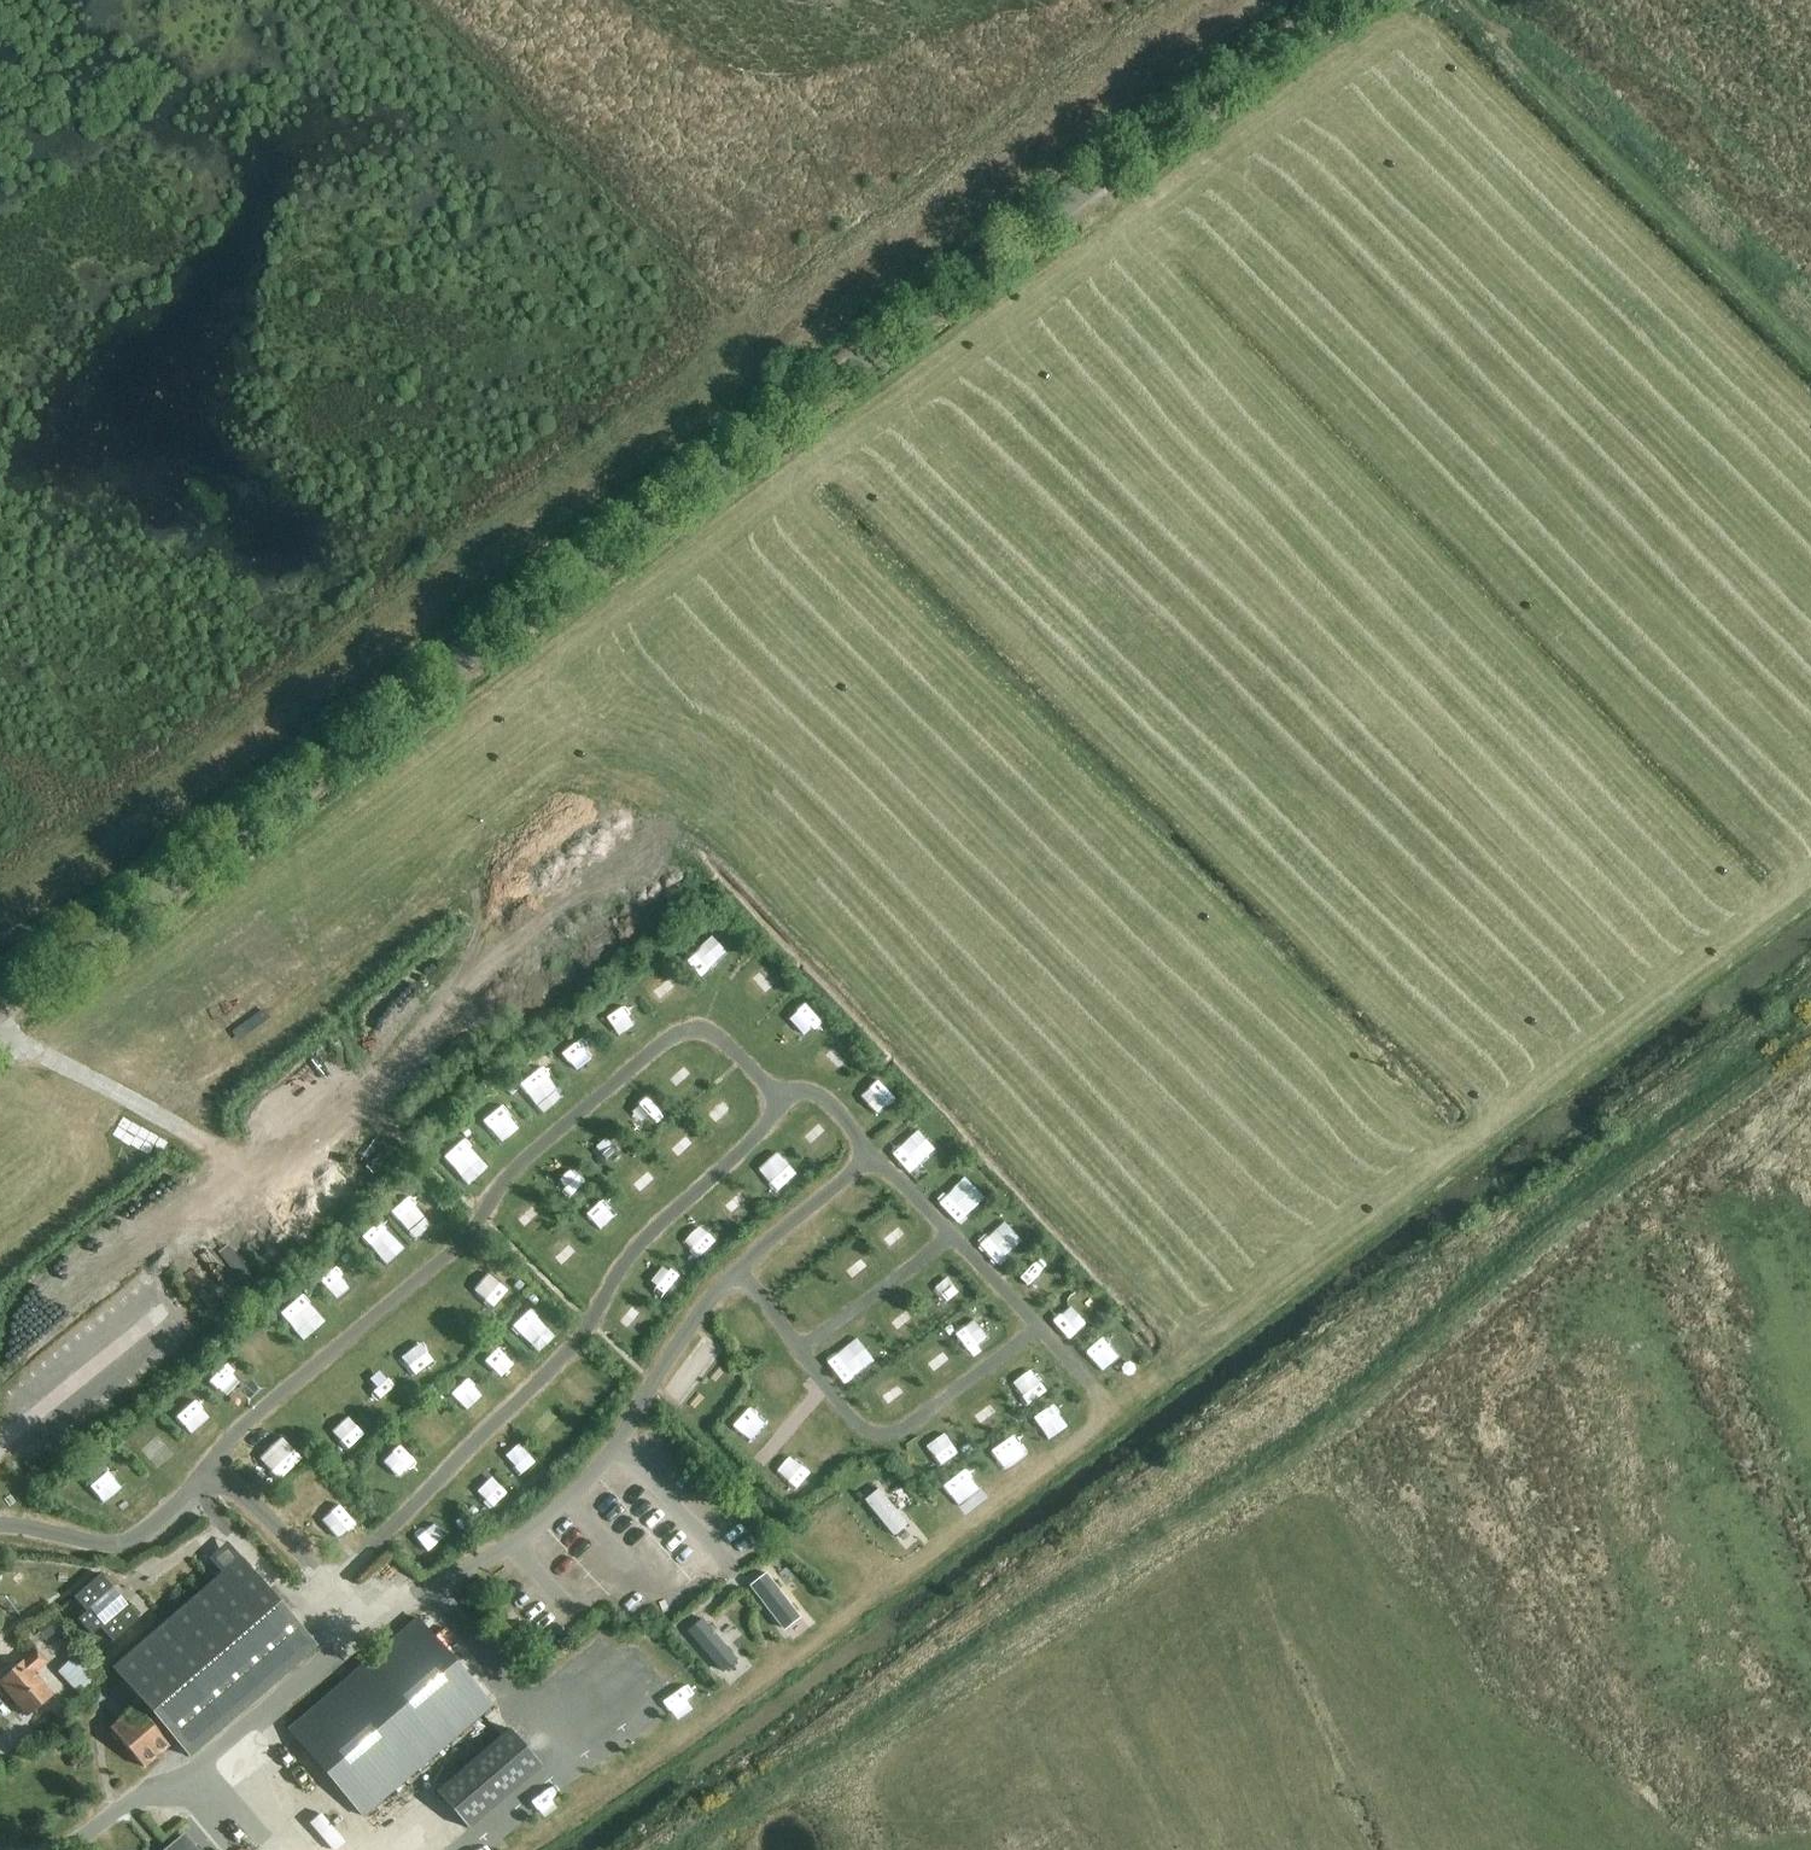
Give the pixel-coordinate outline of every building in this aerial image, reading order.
[(403,1202),(384,1216),(399,1237),(418,1222),(403,1202)] [(366,1230),(349,1247),(370,1269),(387,1252),(366,1230)] [(332,1305),(347,1294),(332,1275),(317,1287),(332,1305)] [(270,1323),(288,1339),(305,1320),(288,1304),(270,1323)] [(422,1327),(406,1339),(421,1359),(437,1347),(422,1327)] [(199,1376),(209,1397),(228,1388),(218,1367),(199,1376)] [(575,1375),(560,1388),(569,1398),(584,1386),(575,1375)] [(497,1477),(527,1468),(520,1446),(490,1455),(497,1477)] [(100,1467),(82,1483),(105,1509),(123,1492),(100,1467)] [(111,1668),(141,1704),(111,1732),(143,1767),(173,1740),(188,1758),(318,1646),(240,1556),(111,1668)] [(73,1596),(86,1611),(77,1619),(91,1634),(99,1626),(112,1641),(138,1618),(100,1574),(73,1596)] [(55,1611),(45,1619),(55,1632),(65,1624),(55,1611)] [(364,1815),(493,1703),(416,1615),(287,1727),(364,1815)] [(707,1652),(716,1642),(692,1621),(684,1631),(707,1652)] [(53,1695),(33,1674),(46,1662),(34,1649),(0,1679),(0,1685),(28,1717),(53,1695)] [(79,1692),(99,1673),(78,1650),(58,1669),(79,1692)] [(509,1728),(435,1791),(467,1828),(541,1765),(509,1728)] [(252,1802),(255,1792),(229,1785),(226,1795),(252,1802)] [(212,1841),(201,1831),(190,1843),(198,1849),(204,1849),(212,1841)] [(183,1836),(167,1849),(195,1849),(183,1836)]
